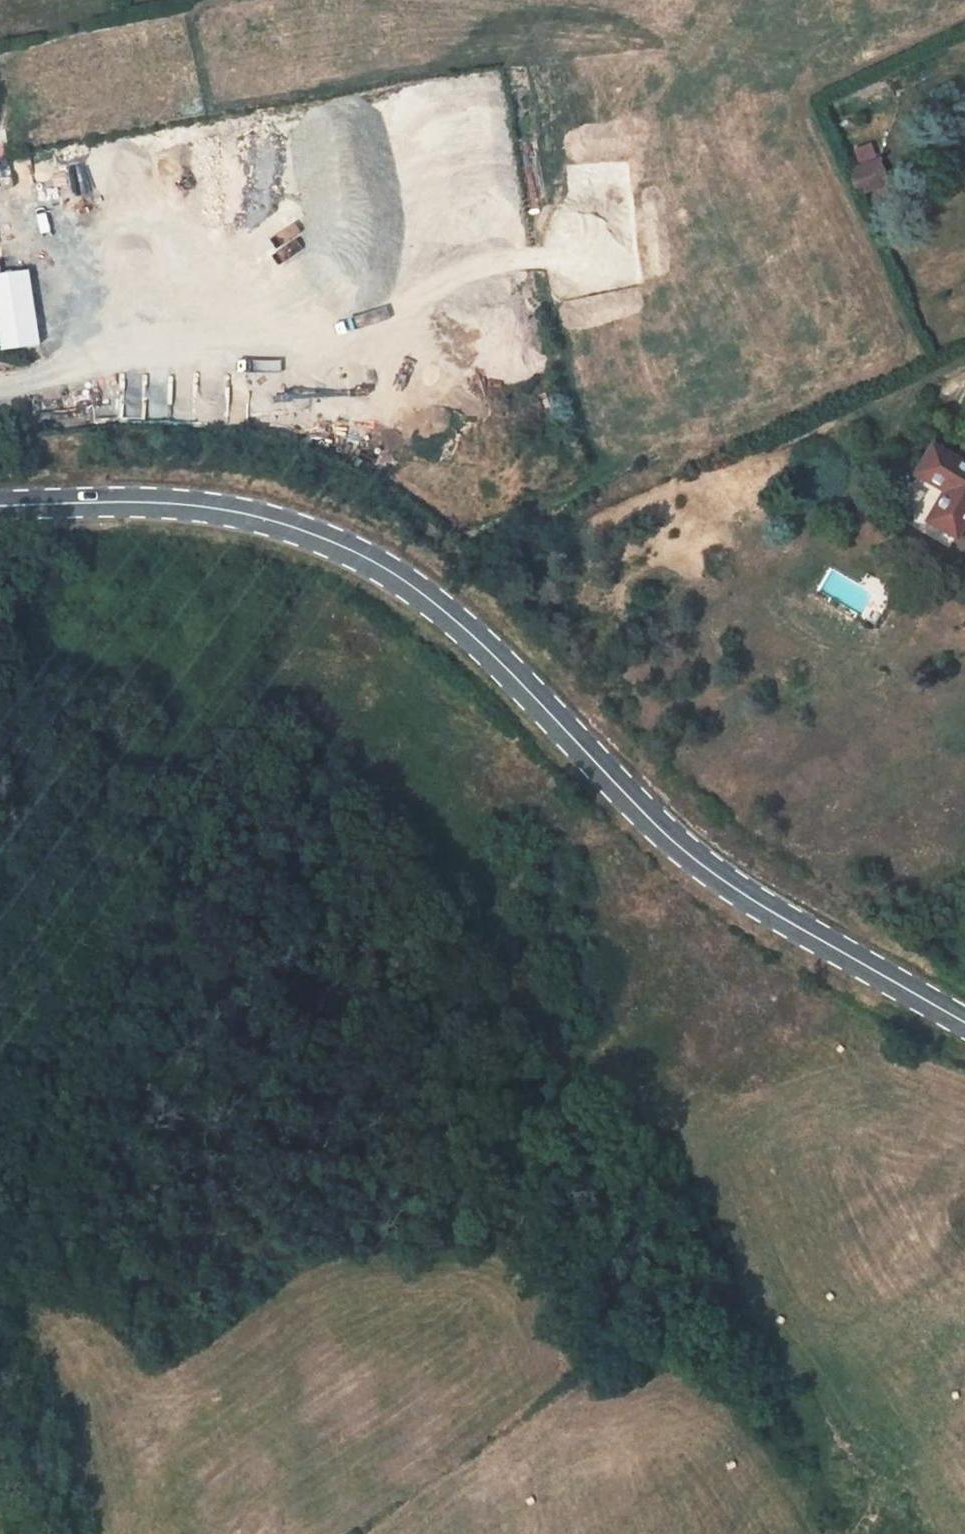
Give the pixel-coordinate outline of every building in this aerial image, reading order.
[(876,161),(847,174),(854,189),(883,176),(876,161)] [(883,176),(854,189),(857,195),(886,181),(883,176)] [(956,536),(964,521),(964,466),(934,447),(918,474),(948,491),(930,521),(956,536)]
